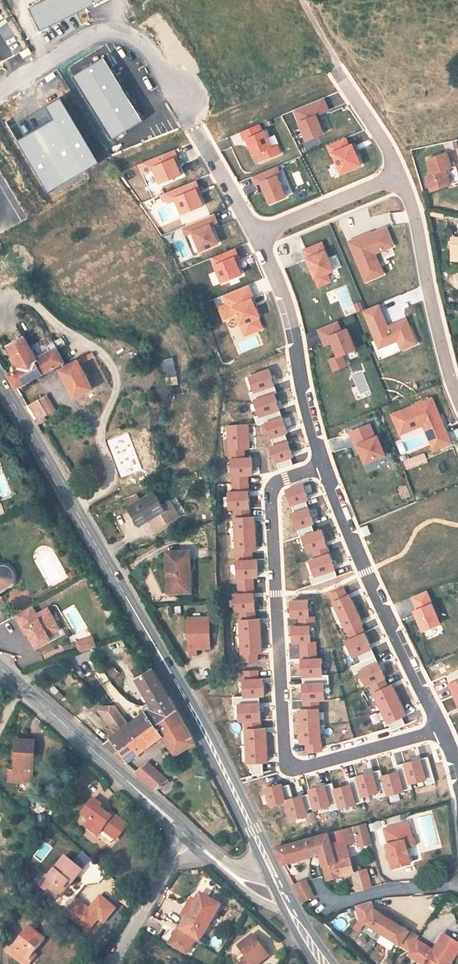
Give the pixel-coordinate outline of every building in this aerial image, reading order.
[(30,8),(41,31),(103,0),(46,0),(30,8)] [(31,53),(28,48),(19,54),(22,59),(29,54),(31,53)] [(105,57),(75,75),(113,139),(144,121),(105,57)] [(61,97),(10,128),(49,192),(100,162),(61,97)] [(325,99),(293,111),(306,145),(326,137),(318,115),(329,111),(325,99)] [(260,124),(240,132),(244,141),(247,140),(254,157),(258,156),(261,162),(282,154),(279,147),(275,149),(267,130),(263,131),(260,124)] [(347,137),(327,145),(330,155),(333,154),(342,176),(363,167),(354,143),(350,145),(347,137)] [(178,156),(175,149),(141,163),(144,169),(148,167),(156,186),(182,175),(175,158),(178,156)] [(453,166),(457,165),(457,150),(450,152),(453,166)] [(426,176),(431,192),(450,185),(445,170),(452,168),(446,153),(427,159),(432,174),(426,176)] [(282,174),(279,165),(252,176),(256,186),(260,185),(269,206),(288,198),(279,175),(282,174)] [(201,188),(198,180),(165,193),(169,204),(176,201),(182,216),(205,206),(198,189),(201,188)] [(217,221),(215,215),(182,228),(186,237),(192,234),(200,253),(220,245),(211,224),(217,221)] [(388,227),(349,242),(366,283),(385,275),(377,255),(396,247),(388,227)] [(336,272),(323,242),(302,251),(318,289),(333,282),(330,275),(336,272)] [(240,256),(237,248),(212,258),(223,284),(244,276),(236,257),(240,256)] [(238,337),(254,331),(251,321),(260,318),(248,285),(222,295),(238,337)] [(422,308),(430,305),(428,297),(419,300),(422,308)] [(379,305),(364,311),(380,348),(397,341),(402,353),(419,345),(407,318),(388,326),(379,305)] [(343,332),(338,320),(317,328),(325,347),(332,344),(338,359),(357,351),(348,330),(343,332)] [(9,374),(16,388),(64,362),(57,348),(37,359),(25,337),(8,346),(20,368),(9,374)] [(93,389),(78,361),(61,370),(75,398),(93,389)] [(55,411),(46,395),(27,407),(35,420),(39,417),(41,420),(55,411)] [(433,396),(391,413),(400,436),(424,427),(434,452),(453,444),(433,396)] [(371,424),(351,432),(365,465),(388,456),(379,436),(377,437),(371,424)] [(121,453),(126,465),(136,460),(131,448),(121,453)] [(162,506),(154,493),(129,508),(140,525),(149,520),(153,525),(159,521),(162,526),(185,512),(177,497),(162,506)] [(159,521),(153,525),(156,530),(162,526),(159,521)] [(189,551),(166,552),(168,593),(179,593),(179,589),(191,588),(189,551)] [(8,586),(9,585),(11,583),(13,580),(13,578),(13,574),(11,571),(10,569),(7,568),(5,567),(2,567),(0,567),(0,590),(8,586)] [(75,571),(68,575),(71,579),(77,576),(75,571)] [(429,588),(411,595),(416,608),(413,608),(422,631),(443,622),(429,588)] [(15,616),(22,629),(25,628),(28,633),(36,648),(51,640),(48,635),(46,631),(57,625),(48,608),(36,615),(32,606),(15,616)] [(209,617),(188,618),(190,655),(197,654),(196,649),(203,649),(202,644),(210,643),(209,617)] [(46,631),(48,635),(59,629),(57,625),(46,631)] [(92,637),(77,643),(80,652),(96,647),(92,637)] [(131,671),(136,679),(144,674),(139,666),(131,671)] [(111,738),(104,743),(115,753),(119,749),(153,724),(154,725),(176,709),(169,696),(168,696),(152,669),(144,674),(136,679),(150,704),(153,708),(147,712),(129,725),(122,716),(116,708),(115,705),(104,706),(98,710),(104,717),(109,725),(116,735),(111,738)] [(449,683),(457,705),(457,679),(449,683)] [(147,712),(153,708),(150,704),(144,708),(147,712)] [(192,737),(176,709),(154,725),(153,724),(119,749),(115,753),(125,763),(161,737),(174,755),(195,743),(192,737)] [(35,740),(16,739),(14,770),(14,771),(32,772),(33,772),(35,740)] [(167,780),(148,763),(135,772),(154,789),(167,780)] [(14,770),(9,770),(8,782),(26,783),(32,778),(32,772),(14,771),(14,770)] [(93,799),(82,814),(90,820),(87,823),(100,833),(101,835),(110,842),(113,842),(116,837),(118,838),(127,825),(113,814),(111,817),(100,808),(102,805),(93,799)] [(385,843),(392,867),(410,863),(406,847),(408,846),(406,839),(412,837),(408,822),(384,828),(388,843),(385,843)] [(98,835),(100,833),(87,823),(85,826),(98,835)] [(358,846),(371,842),(366,823),(352,827),(341,830),(328,833),(335,861),(336,862),(349,858),(345,844),(356,841),(358,846)] [(323,864),(335,861),(328,833),(308,839),(313,855),(320,853),(323,864)] [(274,848),(282,863),(313,855),(308,839),(274,848)] [(82,871),(65,856),(48,877),(47,875),(39,885),(56,900),(64,890),(63,889),(69,882),(71,884),(82,871)] [(336,862),(335,861),(323,864),(327,879),(351,873),(357,892),(364,890),(358,871),(353,872),(349,858),(336,862)] [(365,869),(358,871),(364,890),(371,888),(365,869)] [(294,887),(297,895),(305,891),(302,883),(294,887)] [(309,899),(305,891),(297,895),(301,902),(309,899)] [(194,938),(200,941),(220,906),(204,896),(200,903),(192,899),(182,916),(186,919),(180,929),(194,938)] [(360,919),(410,951),(419,937),(400,925),(382,914),(373,909),(371,901),(356,906),(360,919)] [(384,911),(382,914),(400,925),(402,922),(384,911)] [(36,956),(33,953),(44,939),(30,927),(9,953),(23,963),(29,963),(36,956)] [(180,929),(178,928),(168,945),(184,955),(194,938),(180,929)] [(408,955),(423,963),(451,963),(451,962),(457,951),(457,942),(444,933),(431,954),(429,952),(429,948),(417,940),(410,951),(408,955)] [(269,957),(253,935),(238,947),(243,953),(236,958),(241,963),(259,963),(269,957)] [(90,963),(96,963),(102,957),(92,949),(84,960),(90,963)]
